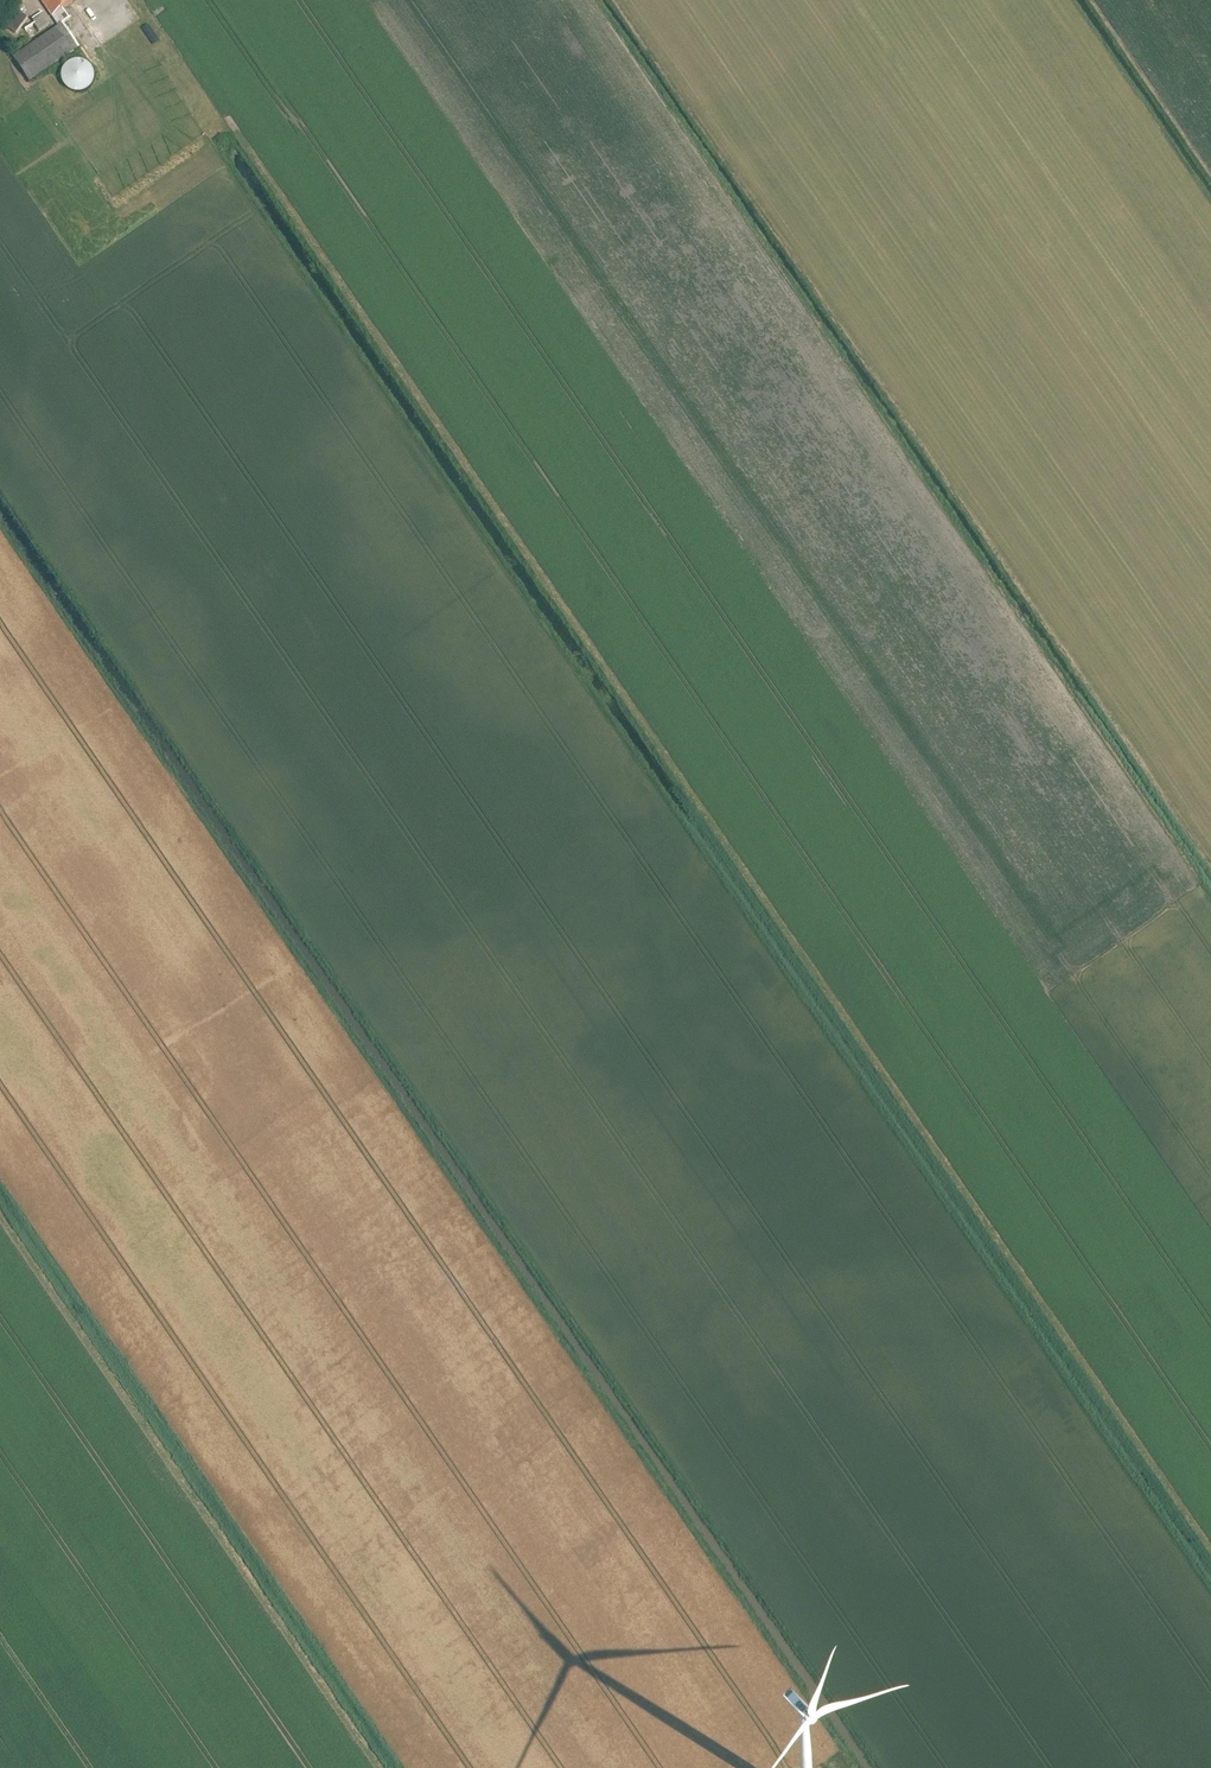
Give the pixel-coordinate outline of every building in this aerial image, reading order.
[(54,16),(77,0),(43,0),(54,16)] [(63,23),(58,14),(54,17),(60,26),(14,57),(30,81),(80,47),(64,23),(63,23)] [(27,29),(34,40),(54,26),(45,14),(34,22),(35,24),(27,29)] [(22,26),(12,19),(6,27),(16,34),(22,26)] [(68,64),(65,67),(63,71),(62,76),(62,80),(64,84),(66,88),(70,91),(74,92),(79,93),(83,92),(87,90),(90,87),(93,84),(94,79),(95,75),(94,70),(91,67),(88,63),(84,61),(80,60),(76,60),(71,61),(68,64)]
